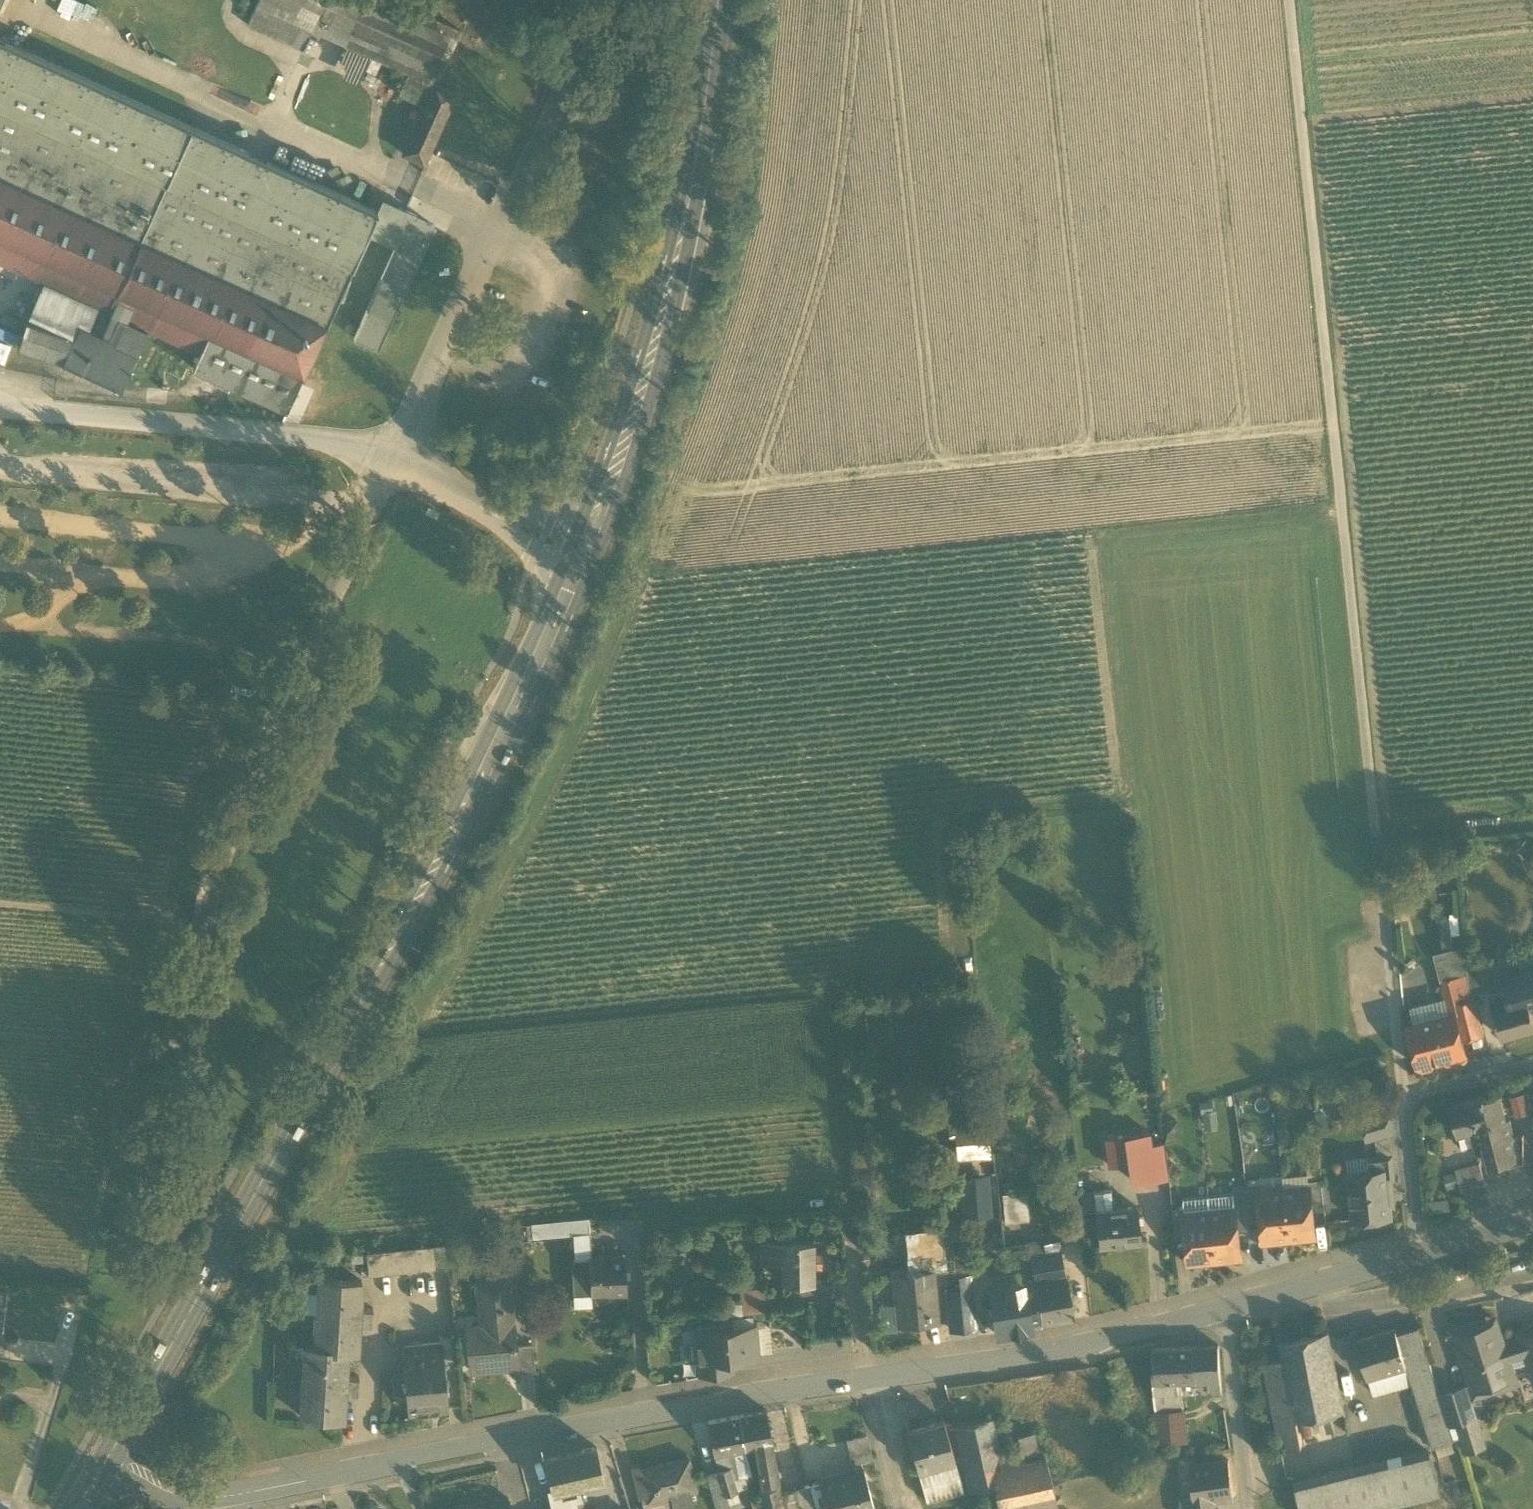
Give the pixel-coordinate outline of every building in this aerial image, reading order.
[(301,22),(313,27),(325,0),(259,0),(258,2),(271,8),(301,22)] [(401,68),(425,15),(393,0),(325,0),(313,27),(401,68)] [(248,24),(261,30),(271,8),(258,2),(248,24)] [(177,14),(160,6),(138,50),(156,59),(177,14)] [(301,22),(271,8),(261,30),(291,44),(301,22)] [(398,94),(424,106),(435,82),(436,83),(460,30),(425,15),(401,68),(409,71),(398,94)] [(303,49),(313,27),(301,22),(291,44),(303,49)] [(43,282),(98,307),(100,308),(148,330),(200,352),(193,367),(287,410),(308,363),(321,333),(322,333),(367,233),(377,212),(378,210),(0,39),(0,263),(43,282)] [(457,92),(436,83),(435,82),(424,106),(403,153),(424,163),(457,92)] [(383,199),(378,210),(377,212),(394,219),(400,207),(383,199)] [(394,219),(377,212),(367,233),(395,245),(354,338),(378,349),(433,228),(434,225),(416,216),(417,214),(400,207),(394,219)] [(43,282),(28,314),(72,334),(78,321),(89,326),(98,307),(43,282)] [(137,351),(148,330),(100,308),(90,329),(137,351)] [(17,345),(63,361),(74,337),(26,321),(17,345)] [(121,388),(137,351),(90,329),(79,324),(74,337),(63,361),(121,388)] [(388,366),(327,339),(323,349),(383,376),(388,366)] [(379,385),(362,377),(360,382),(377,390),(379,385)] [(375,394),(358,386),(356,391),(373,399),(375,394)] [(1517,850),(1530,860),(1532,855),(1532,842),(1527,837),(1517,850)] [(1449,915),(1450,919),(1451,934),(1460,933),(1458,914),(1449,915)] [(1452,947),(1451,934),(1450,919),(1439,919),(1442,950),(1452,947)] [(1435,952),(1442,979),(1455,976),(1468,973),(1467,962),(1465,944),(1452,947),(1442,950),(1435,952)] [(1468,973),(1472,993),(1492,987),(1484,957),(1467,962),(1468,973)] [(1511,999),(1526,994),(1528,1000),(1532,999),(1532,966),(1503,975),(1511,999)] [(1468,973),(1455,976),(1462,1001),(1474,998),(1472,993),(1468,973)] [(1455,1013),(1461,1039),(1484,1033),(1474,998),(1462,1001),(1455,976),(1442,979),(1446,996),(1451,1014),(1455,1013)] [(1528,1000),(1526,994),(1511,999),(1492,1005),(1502,1037),(1532,1028),(1532,1015),(1528,1000)] [(1409,1005),(1414,1023),(1451,1014),(1446,996),(1409,1005)] [(1418,1065),(1424,1069),(1431,1067),(1434,1061),(1465,1053),(1461,1039),(1455,1013),(1451,1014),(1414,1023),(1412,1024),(1419,1052),(1416,1058),(1418,1065)] [(1374,1053),(1366,1066),(1378,1074),(1386,1061),(1374,1053)] [(1510,1097),(1515,1116),(1529,1112),(1524,1093),(1510,1097)] [(1487,1166),(1493,1170),(1524,1162),(1523,1133),(1513,1134),(1509,1119),(1505,1120),(1499,1094),(1484,1098),(1484,1096),(1450,1105),(1455,1127),(1472,1122),(1475,1131),(1478,1144),(1479,1145),(1483,1145),(1487,1166)] [(1215,1109),(1201,1111),(1202,1129),(1217,1128),(1215,1109)] [(1314,1112),(1319,1129),(1329,1126),(1325,1109),(1314,1112)] [(1361,1117),(1367,1139),(1392,1132),(1386,1110),(1361,1117)] [(957,1123),(960,1155),(989,1153),(987,1121),(957,1123)] [(1458,1136),(1475,1131),(1472,1122),(1455,1127),(1458,1136)] [(1461,1149),(1478,1144),(1475,1131),(1458,1136),(1461,1149)] [(1129,1178),(1134,1182),(1168,1177),(1164,1141),(1151,1143),(1149,1132),(1105,1138),(1109,1165),(1127,1163),(1129,1178)] [(1368,1156),(1370,1173),(1386,1171),(1389,1207),(1395,1206),(1392,1179),(1395,1179),(1393,1153),(1368,1156)] [(1347,1158),(1349,1175),(1359,1174),(1370,1173),(1368,1156),(1347,1158)] [(1458,1187),(1460,1192),(1485,1186),(1479,1163),(1454,1169),(1455,1171),(1458,1187)] [(1351,1200),(1353,1219),(1390,1215),(1389,1207),(1386,1171),(1370,1173),(1359,1174),(1360,1186),(1350,1187),(1350,1192),(1348,1195),(1348,1198),(1351,1200)] [(1447,1189),(1458,1187),(1455,1171),(1444,1174),(1447,1189)] [(1308,1173),(1283,1176),(1284,1188),(1309,1186),(1309,1180),(1308,1173)] [(1258,1176),(1259,1185),(1259,1191),(1284,1188),(1283,1176),(1282,1174),(1258,1176)] [(1349,1175),(1350,1187),(1360,1186),(1359,1174),(1349,1175)] [(1310,1186),(1312,1209),(1325,1208),(1322,1179),(1309,1180),(1309,1186),(1310,1186)] [(964,1182),(966,1212),(987,1210),(985,1180),(964,1182)] [(1246,1194),(1247,1200),(1235,1201),(1234,1201),(1234,1207),(1235,1207),(1236,1207),(1238,1231),(1250,1230),(1249,1216),(1261,1214),(1258,1191),(1259,1191),(1259,1185),(1246,1186),(1246,1194)] [(1309,1186),(1284,1188),(1289,1238),(1315,1236),(1312,1209),(1310,1186),(1309,1186)] [(1263,1241),(1289,1238),(1284,1188),(1259,1191),(1258,1191),(1261,1214),(1263,1241)] [(1110,1189),(1093,1190),(1095,1211),(1112,1209),(1110,1189)] [(1081,1213),(1095,1211),(1093,1190),(1078,1191),(1081,1213)] [(1208,1196),(1210,1210),(1234,1207),(1234,1201),(1235,1201),(1234,1195),(1234,1193),(1208,1196)] [(1003,1210),(1028,1208),(1027,1196),(1002,1198),(1003,1210)] [(1185,1206),(1185,1212),(1210,1210),(1208,1196),(1183,1198),(1184,1202),(1183,1202),(1183,1206),(1185,1206)] [(1428,1199),(1429,1212),(1449,1210),(1448,1198),(1428,1199)] [(1095,1211),(1098,1246),(1140,1241),(1137,1206),(1112,1209),(1095,1211)] [(1172,1208),(1175,1238),(1186,1236),(1184,1212),(1185,1212),(1185,1206),(1183,1206),(1172,1208)] [(1235,1207),(1234,1207),(1210,1210),(1215,1259),(1241,1257),(1238,1231),(1236,1207),(1235,1207)] [(1028,1208),(1003,1210),(1005,1222),(1029,1220),(1028,1208)] [(1215,1259),(1210,1210),(1185,1212),(1184,1212),(1186,1236),(1189,1262),(1215,1259)] [(557,1220),(557,1221),(532,1224),(533,1237),(558,1235),(573,1234),(589,1232),(588,1217),(557,1220)] [(917,1230),(920,1264),(933,1263),(944,1262),(944,1254),(941,1228),(917,1230)] [(934,1269),(933,1263),(920,1264),(917,1230),(904,1231),(907,1267),(909,1266),(910,1272),(914,1272),(914,1271),(934,1269)] [(1035,1280),(1035,1281),(1066,1276),(1058,1230),(1034,1234),(1035,1243),(1027,1245),(1030,1257),(1035,1280)] [(573,1234),(574,1259),(589,1259),(591,1258),(589,1232),(573,1234)] [(783,1281),(813,1282),(813,1242),(763,1241),(763,1261),(783,1261),(783,1281)] [(367,1252),(369,1275),(447,1267),(445,1244),(367,1252)] [(591,1258),(589,1259),(590,1292),(590,1293),(607,1292),(607,1294),(626,1293),(624,1257),(591,1258)] [(1018,1260),(1023,1282),(1035,1280),(1030,1257),(1018,1260)] [(573,1293),(590,1292),(589,1259),(574,1259),(571,1259),(573,1293)] [(894,1301),(896,1326),(939,1322),(934,1269),(914,1271),(914,1272),(910,1272),(909,1266),(907,1267),(891,1268),(894,1301)] [(466,1326),(470,1369),(517,1365),(515,1345),(513,1322),(512,1322),(507,1275),(486,1277),(490,1324),(466,1326)] [(1066,1276),(1035,1281),(1041,1325),(1072,1320),(1066,1276)] [(357,1349),(359,1323),(360,1307),(362,1280),(319,1278),(319,1291),(317,1312),(315,1347),(347,1349),(357,1349)] [(948,1293),(951,1329),(975,1327),(971,1279),(959,1280),(960,1292),(948,1293)] [(1030,1327),(1041,1325),(1035,1281),(1035,1280),(1023,1282),(989,1288),(997,1334),(1031,1329),(1030,1327)] [(740,1298),(742,1315),(766,1313),(764,1287),(740,1289),(740,1298)] [(317,1312),(319,1291),(301,1290),(300,1312),(317,1312)] [(590,1292),(573,1293),(573,1306),(591,1305),(590,1293),(590,1292)] [(742,1315),(740,1298),(725,1299),(727,1316),(742,1315)] [(896,1332),(896,1326),(894,1301),(878,1302),(880,1333),(896,1332)] [(373,1308),(360,1307),(359,1323),(372,1323),(373,1308)] [(694,1344),(696,1359),(700,1359),(728,1356),(741,1355),(756,1354),(753,1328),(753,1326),(697,1331),(699,1343),(694,1344)] [(753,1328),(756,1354),(772,1352),(769,1327),(753,1328)] [(1399,1367),(1405,1387),(1432,1379),(1416,1329),(1397,1334),(1406,1365),(1399,1367)] [(1510,1374),(1506,1360),(1502,1346),(1496,1329),(1459,1340),(1474,1386),(1510,1374)] [(1356,1342),(1367,1377),(1399,1367),(1406,1365),(1397,1334),(1396,1330),(1356,1342)] [(291,1331),(276,1331),(275,1342),(290,1343),(291,1331)] [(1281,1342),(1284,1360),(1296,1420),(1343,1412),(1329,1331),(1281,1342)] [(1524,1339),(1529,1352),(1532,1366),(1532,1333),(1523,1336),(1524,1339)] [(443,1354),(444,1360),(456,1359),(454,1336),(440,1337),(440,1342),(406,1345),(407,1357),(443,1354)] [(1506,1360),(1529,1352),(1524,1339),(1502,1346),(1506,1360)] [(517,1365),(518,1373),(535,1372),(533,1344),(515,1345),(517,1365)] [(1195,1380),(1208,1379),(1220,1378),(1219,1345),(1192,1346),(1195,1380)] [(343,1418),(345,1391),(346,1375),(347,1349),(315,1347),(305,1346),(301,1415),(343,1418)] [(1151,1349),(1153,1382),(1180,1380),(1195,1380),(1192,1346),(1158,1348),(1151,1349)] [(404,1369),(409,1412),(449,1408),(444,1360),(443,1354),(407,1357),(408,1368),(404,1369)] [(700,1359),(702,1373),(730,1371),(729,1361),(728,1356),(700,1359)] [(1300,1446),(1296,1420),(1284,1360),(1264,1363),(1280,1450),(1300,1446)] [(1399,1367),(1367,1377),(1373,1396),(1405,1387),(1399,1367)] [(359,1376),(346,1375),(345,1391),(358,1392),(359,1376)] [(1221,1394),(1220,1378),(1208,1379),(1209,1390),(1212,1390),(1212,1395),(1221,1394)] [(1439,1401),(1432,1379),(1405,1387),(1411,1409),(1425,1405),(1439,1401)] [(1155,1411),(1156,1411),(1183,1409),(1180,1380),(1153,1382),(1155,1411)] [(1441,1396),(1449,1423),(1476,1415),(1467,1388),(1441,1396)] [(1425,1405),(1429,1420),(1443,1417),(1439,1401),(1425,1405)] [(1156,1411),(1159,1443),(1171,1442),(1186,1441),(1183,1409),(1156,1411)] [(766,1411),(740,1416),(745,1449),(756,1447),(762,1484),(779,1481),(766,1411)] [(735,1450),(745,1449),(740,1416),(708,1422),(708,1423),(715,1454),(723,1452),(733,1451),(735,1450)] [(1429,1420),(1435,1442),(1451,1438),(1445,1416),(1443,1417),(1429,1420)] [(1479,1416),(1456,1424),(1465,1453),(1488,1446),(1479,1416)] [(970,1489),(992,1485),(989,1469),(1001,1466),(990,1418),(955,1424),(970,1489)] [(907,1430),(916,1464),(953,1454),(943,1420),(907,1430)] [(1016,1436),(1021,1461),(1037,1458),(1032,1433),(1016,1436)] [(846,1441),(852,1464),(872,1459),(866,1436),(846,1441)] [(1300,1508),(1366,1508),(1439,1491),(1430,1454),(1428,1446),(1293,1479),(1300,1508)] [(545,1459),(552,1489),(552,1490),(577,1485),(604,1479),(596,1447),(545,1459)] [(738,1476),(745,1474),(752,1472),(745,1449),(735,1450),(733,1451),(738,1476)] [(715,1454),(718,1469),(730,1465),(734,1477),(738,1476),(733,1451),(723,1452),(715,1454)] [(916,1464),(926,1501),(963,1490),(953,1454),(916,1464)] [(647,1501),(668,1497),(687,1492),(695,1490),(687,1456),(639,1468),(647,1501)] [(1001,1466),(989,1469),(992,1485),(998,1508),(1007,1508),(1055,1498),(1045,1456),(1037,1458),(1021,1461),(1001,1466)] [(1194,1489),(1195,1500),(1214,1497),(1232,1494),(1228,1461),(1190,1467),(1194,1489)] [(718,1469),(725,1493),(737,1489),(734,1477),(730,1465),(718,1469)] [(642,1503),(647,1501),(639,1468),(631,1470),(639,1503),(642,1503)] [(705,1473),(716,1508),(730,1508),(729,1504),(725,1493),(718,1469),(705,1473)] [(873,1506),(874,1506),(864,1469),(819,1482),(826,1508),(863,1508),(873,1506)] [(737,1489),(748,1486),(745,1474),(738,1476),(734,1477),(737,1489)] [(814,1508),(826,1508),(819,1482),(807,1485),(814,1508)] [(575,1501),(581,1500),(577,1485),(552,1490),(552,1489),(549,1490),(553,1508),(577,1508),(575,1501)] [(781,1495),(779,1485),(758,1489),(764,1508),(784,1508),(781,1495)] [(798,1508),(813,1508),(807,1488),(793,1491),(798,1508)] [(729,1504),(740,1500),(737,1489),(725,1493),(729,1504)] [(1180,1502),(1195,1500),(1194,1489),(1178,1491),(1180,1502)] [(781,1495),(784,1508),(798,1508),(793,1491),(781,1495)] [(687,1492),(668,1497),(671,1508),(691,1508),(687,1492)] [(749,1498),(752,1508),(763,1508),(759,1494),(749,1498)] [(668,1497),(647,1501),(642,1503),(643,1508),(671,1508),(668,1497)] [(1214,1497),(1195,1500),(1197,1508),(1198,1508),(1215,1507),(1214,1497)] [(1055,1498),(1007,1508),(1057,1508),(1055,1498)] [(509,1500),(468,1508),(468,1507),(457,1508),(511,1508),(509,1500)] [(1195,1500),(1180,1502),(1180,1508),(1197,1508),(1195,1500)]
